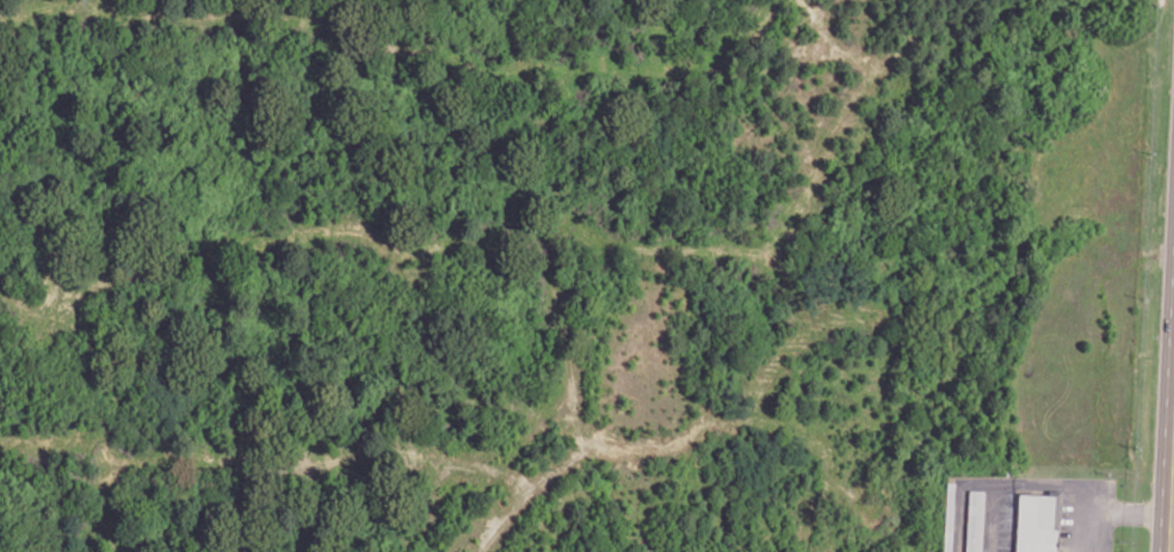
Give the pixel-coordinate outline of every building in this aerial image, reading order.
[(984,490),(968,490),(966,551),(982,551),(984,490)] [(1060,491),(1049,490),(1048,494),(1018,493),(1016,551),(1058,551),(1060,491)]
